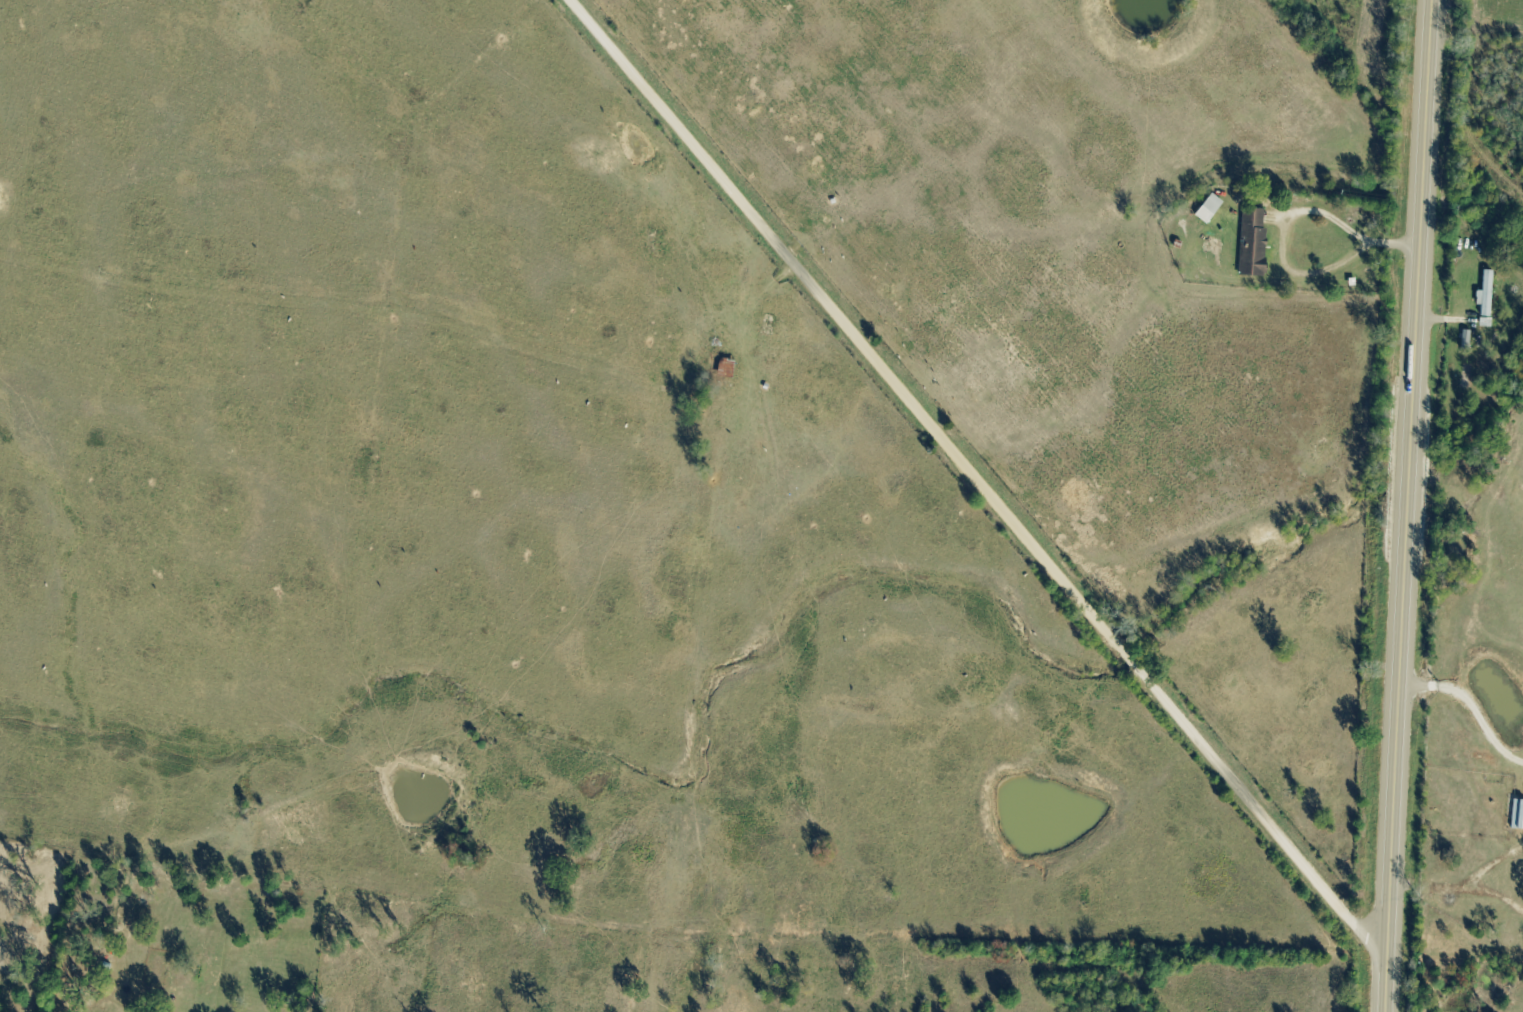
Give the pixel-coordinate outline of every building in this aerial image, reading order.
[(1199,220),(1214,228),(1227,203),(1213,195),(1199,220)] [(1268,211),(1245,211),(1245,241),(1243,278),(1270,279),(1270,244),(1267,244),(1268,211)] [(1497,273),(1483,272),(1481,308),(1484,308),(1484,319),(1495,319),(1497,273)] [(1516,801),(1515,830),(1522,831),(1522,801),(1516,801)]
